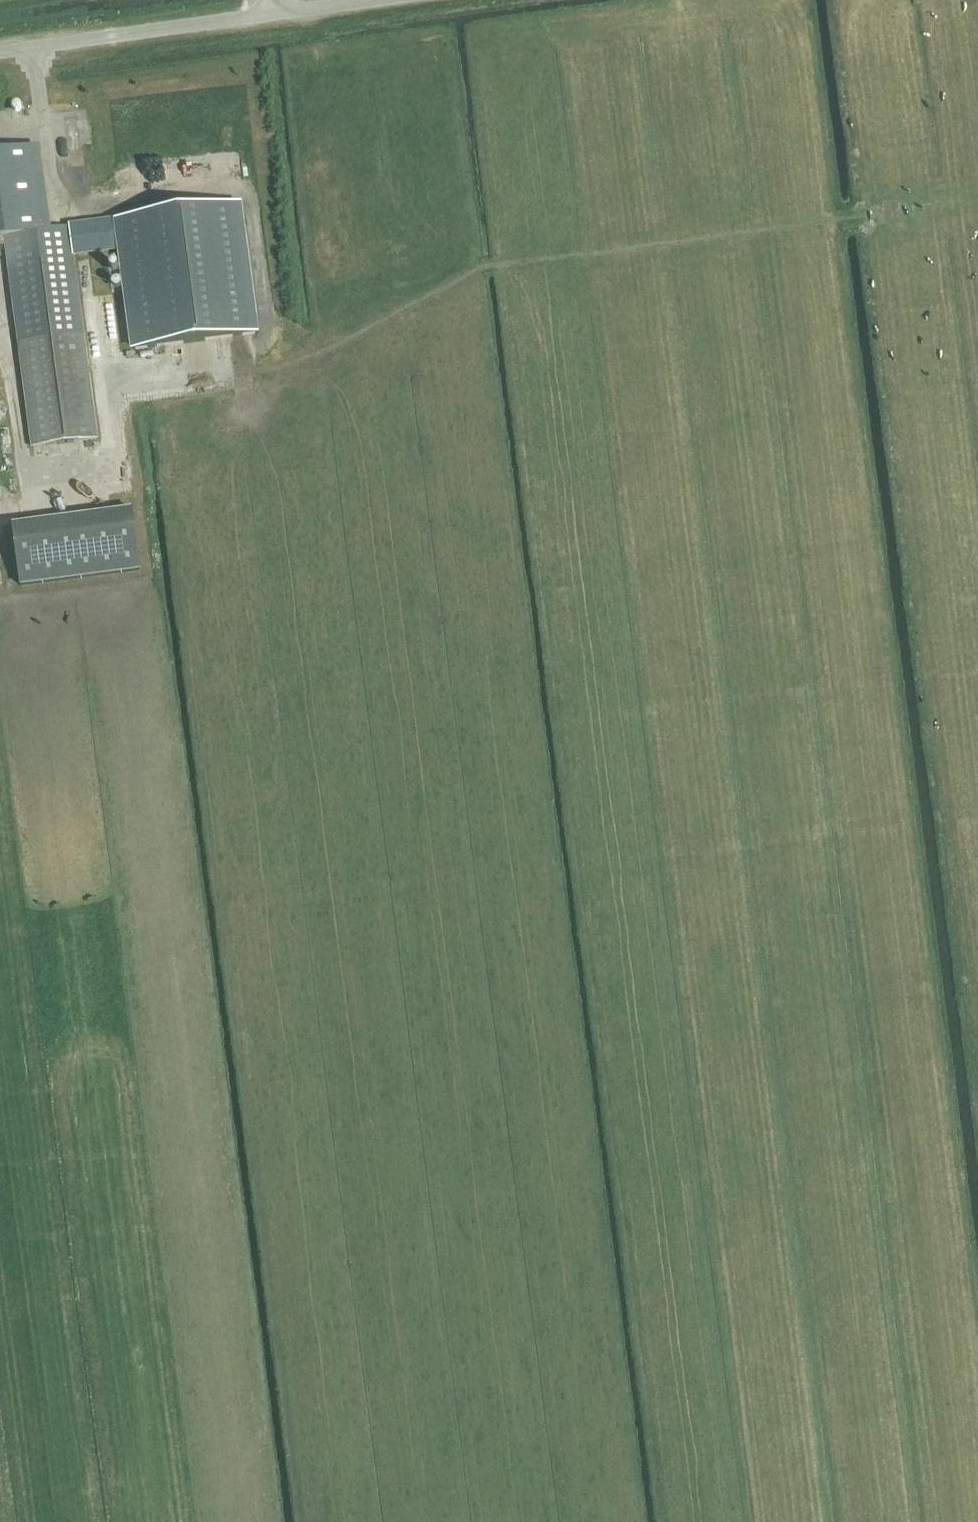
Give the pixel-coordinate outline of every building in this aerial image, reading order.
[(4,238),(30,449),(94,440),(82,336),(68,229),(49,231),(38,149),(0,154),(0,239),(4,238)] [(20,587),(143,572),(135,509),(12,524),(20,587)]
